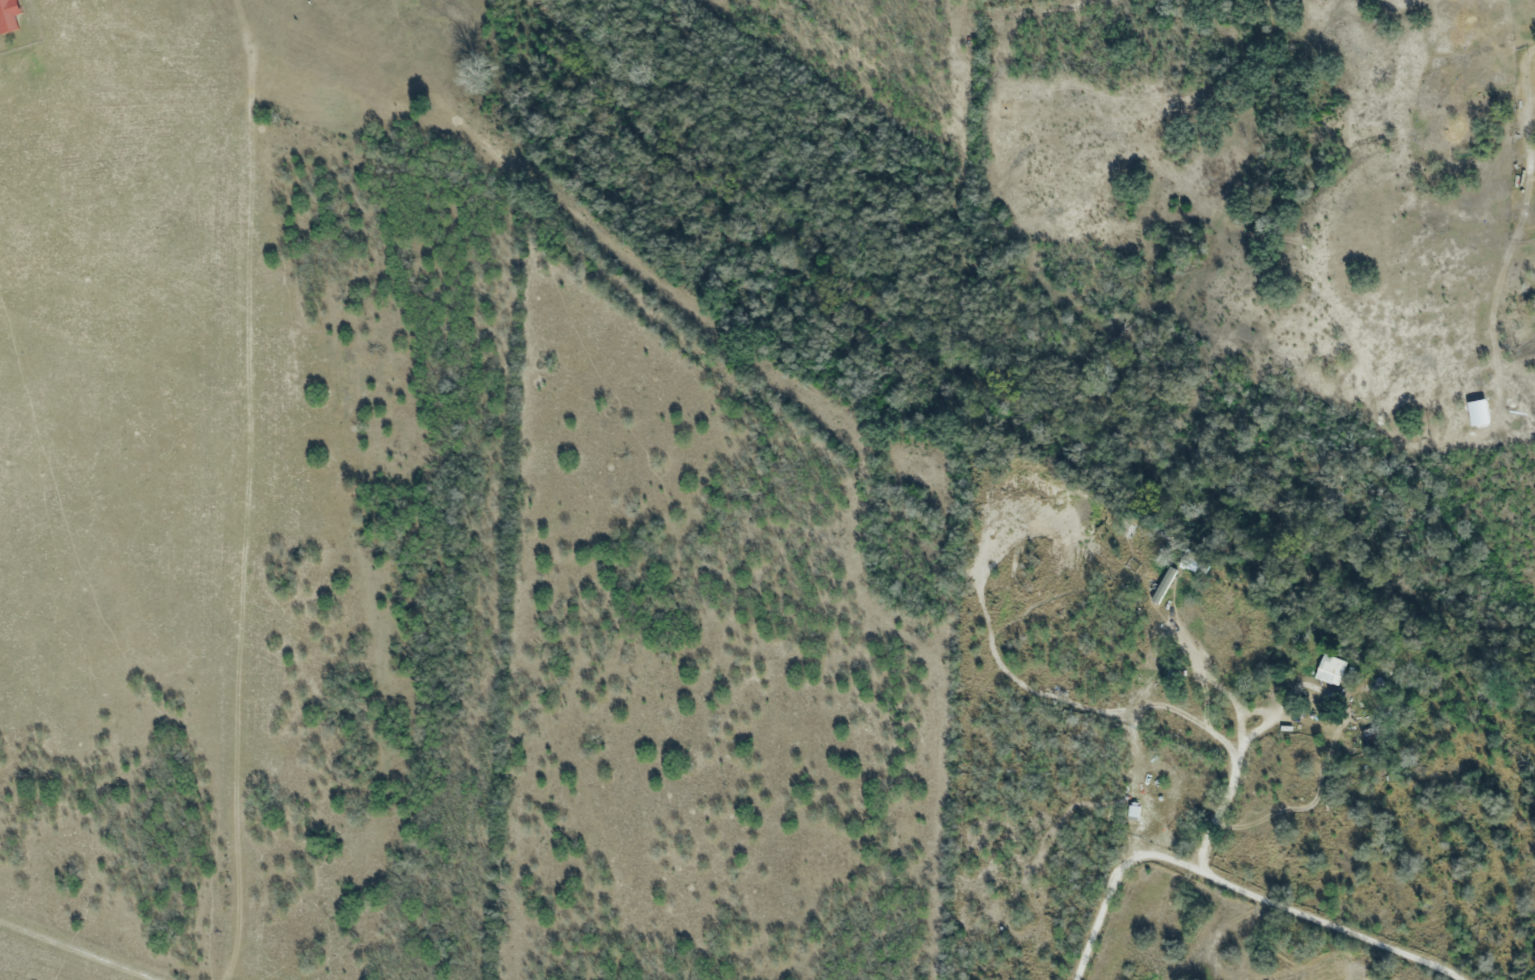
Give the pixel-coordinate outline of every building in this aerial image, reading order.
[(15,14),(20,12),(17,0),(0,0),(0,33),(0,34),(19,29),(15,14)] [(1346,661),(1324,652),(1314,676),(1337,685),(1346,661)]
